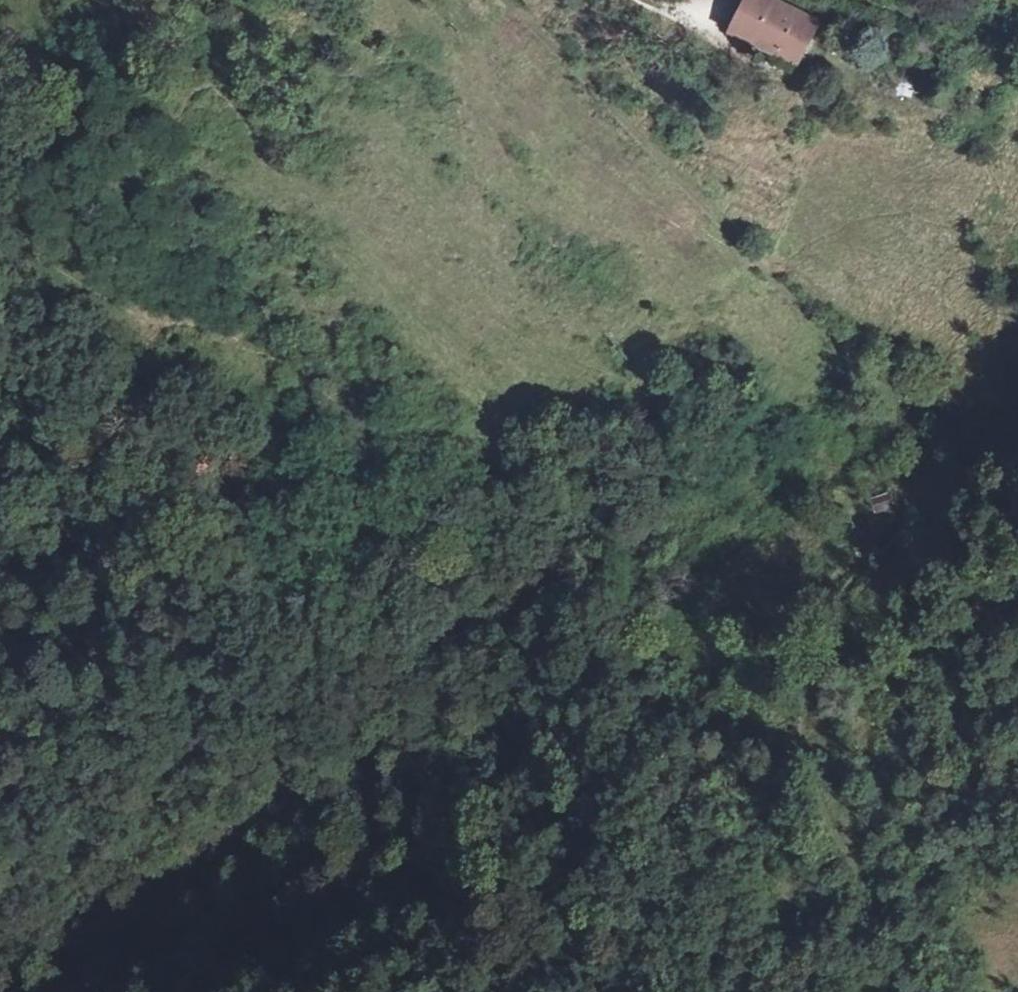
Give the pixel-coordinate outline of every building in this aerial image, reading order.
[(776,0),(749,0),(746,6),(749,8),(738,30),(797,61),(817,21),(776,0)]
